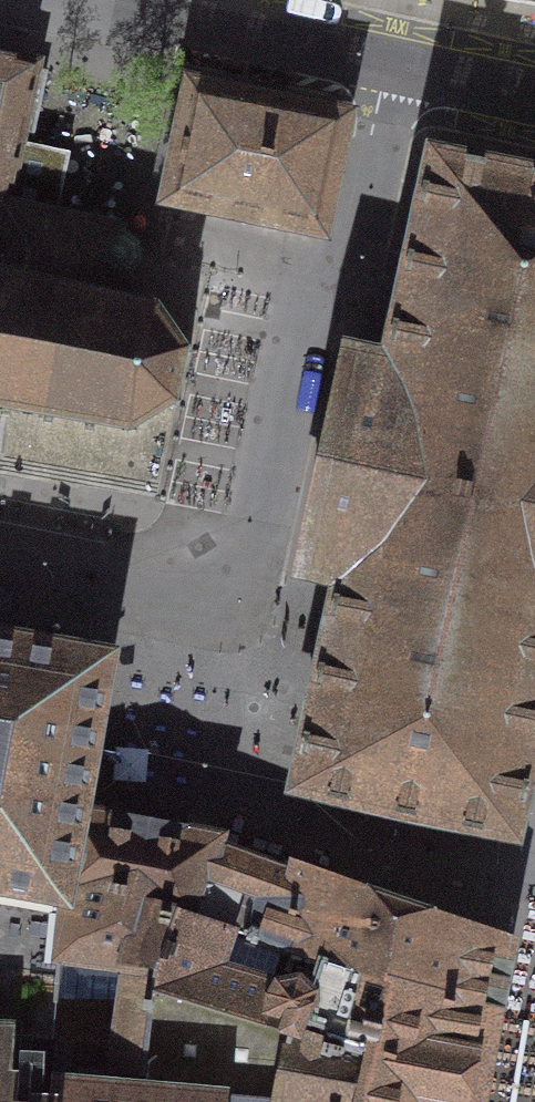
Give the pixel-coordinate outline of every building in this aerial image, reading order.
[(5,211),(6,207),(15,167),(37,65),(0,57),(0,210),(5,211)] [(269,103),(193,87),(170,199),(321,230),(345,119),(269,103)] [(519,175),(519,173),(500,169),(500,171),(451,160),(452,155),(430,150),(425,173),(430,174),(419,223),(417,223),(413,242),(415,242),(404,291),(402,291),(398,310),(400,310),(389,359),(348,351),(344,370),(346,370),(335,419),(333,419),(329,438),(331,438),(326,463),(320,488),(319,487),(314,507),(316,507),(306,556),(304,556),(299,575),(341,584),(330,633),(328,633),(324,652),(326,652),(315,701),(313,701),(309,720),(311,721),(300,770),(295,769),(290,792),(313,797),(314,792),(362,802),(362,804),(381,808),(382,807),(430,817),(430,819),(449,823),(449,821),(498,832),(497,837),(519,842),(524,819),(519,818),(530,768),(532,768),(534,753),(534,749),(534,744),(534,178),(519,175)] [(4,404),(2,415),(9,417),(12,405),(46,411),(44,423),(51,424),(53,412),(88,419),(86,431),(93,432),(95,420),(127,424),(128,433),(136,432),(134,422),(167,402),(175,408),(180,402),(172,396),(181,357),(190,355),(189,348),(179,349),(156,317),(161,309),(155,305),(150,313),(129,308),(122,306),(122,302),(128,276),(131,274),(133,273),(134,271),(136,269),(138,266),(139,263),(140,260),(140,257),(140,253),(140,250),(138,247),(137,244),(135,242),(133,240),(131,238),(128,236),(126,235),(122,234),(123,232),(6,207),(5,211),(0,210),(0,404),(4,404)] [(37,1038),(56,1039),(58,1011),(55,1011),(66,900),(82,815),(79,815),(89,756),(107,659),(0,639),(0,1035),(37,1038)] [(189,914),(214,840),(185,834),(186,833),(152,827),(112,819),(111,821),(82,815),(66,900),(55,1011),(58,1011),(56,1039),(55,1069),(57,1069),(142,1075),(155,986),(155,974),(181,911),(189,914)] [(326,959),(479,1010),(486,977),(493,943),(305,877),(260,861),(216,845),(216,840),(214,840),(189,914),(290,949),(326,959)] [(292,1032),(369,1058),(361,1101),(463,1101),(466,1081),(479,1010),(326,959),(290,949),(189,914),(181,911),(155,974),(155,986),(240,1016),(292,1032)] [(292,1032),(240,1016),(155,986),(142,1075),(57,1069),(55,1101),(278,1101),(292,1032)] [(292,1032),(278,1101),(361,1101),(369,1058),(292,1032)] [(57,1069),(55,1069),(56,1039),(37,1038),(0,1035),(0,1101),(55,1101),(57,1069)]
